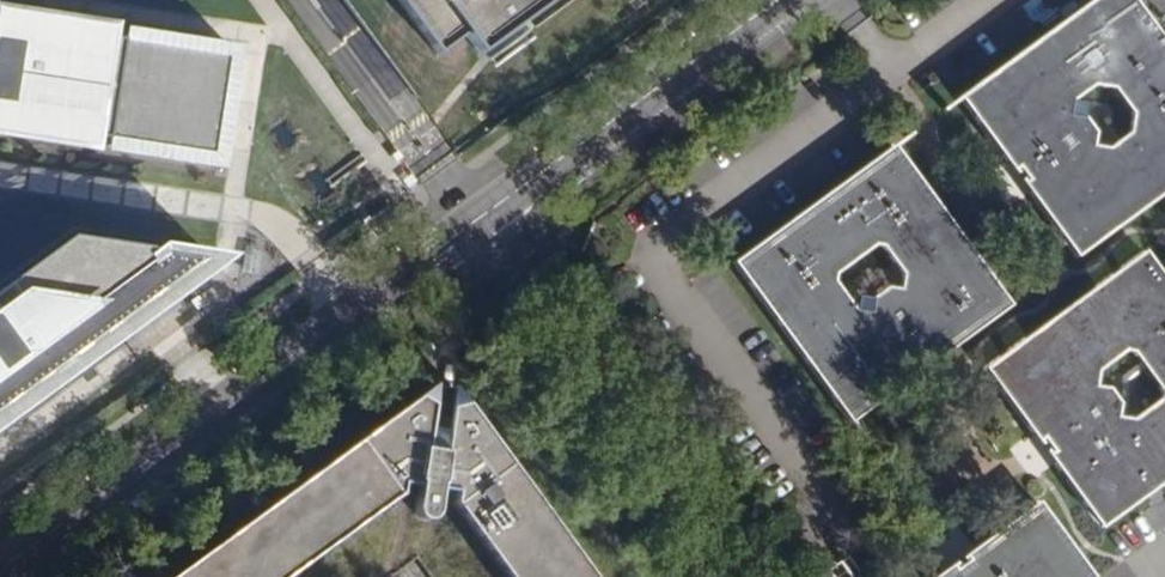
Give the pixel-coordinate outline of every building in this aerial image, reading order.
[(440,54),(466,36),(481,56),(557,0),(400,0),(440,54)] [(1129,0),(1092,0),(958,99),(1003,160),(1010,154),(1024,173),(1033,184),(1026,191),(1074,255),(1164,189),(1164,49),(1129,0)] [(208,175),(227,47),(0,11),(0,146),(208,175)] [(398,147),(394,140),(387,146),(391,152),(398,147)] [(1007,303),(892,145),(734,263),(850,420),(913,374),(908,367),(939,343),(944,350),(1007,303)] [(1024,173),(1010,154),(1003,160),(1017,178),(1026,191),(1033,184),(1024,173)] [(146,312),(216,261),(57,234),(0,272),(0,420),(146,312)] [(1143,252),(987,367),(1033,430),(1039,425),(1062,454),(1055,459),(1103,525),(1161,481),(1164,478),(1164,281),(1143,252)] [(944,350),(939,343),(908,367),(913,374),(944,350)] [(430,413),(434,383),(400,408),(430,413)] [(478,420),(453,386),(449,415),(478,420)] [(400,408),(174,576),(290,576),(401,494),(402,484),(417,487),(413,507),(414,511),(418,516),(423,520),(428,520),(433,517),(436,512),(440,490),(455,492),(453,502),(509,576),(594,576),(478,420),(449,415),(430,413),(400,408)] [(1062,454),(1039,425),(1033,430),(1045,446),(1055,459),(1062,454)] [(1036,501),(976,546),(981,553),(951,575),(946,568),(934,576),(1092,576),(1036,501)] [(962,556),(946,568),(951,575),(981,553),(976,546),(962,556)] [(848,554),(840,559),(854,576),(865,576),(848,554)] [(828,569),(818,576),(835,576),(828,569)]
